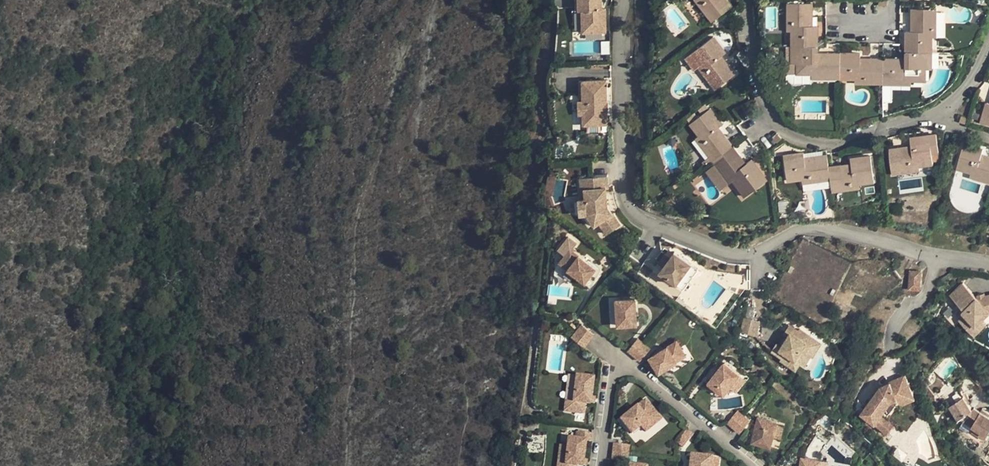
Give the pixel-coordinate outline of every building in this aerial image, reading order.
[(579,9),(582,9),(582,30),(606,30),(606,11),(601,11),(601,8),(601,0),(578,0),(579,9)] [(698,0),(692,0),(709,21),(718,14),(707,0),(706,0),(701,4),(698,0)] [(718,14),(729,6),(724,0),(707,0),(718,14)] [(788,45),(814,45),(813,25),(809,25),(805,25),(805,14),(808,14),(808,3),(788,3),(783,3),(783,22),(788,22),(788,31),(788,45)] [(934,6),(907,6),(908,17),(910,17),(910,28),(908,28),(902,28),(902,48),(929,48),(929,34),(929,25),(934,25),(934,6)] [(698,62),(704,70),(700,74),(711,89),(721,81),(733,73),(721,58),(718,60),(712,53),(716,50),(719,48),(709,35),(689,50),(696,60),(698,62)] [(814,45),(788,45),(788,62),(794,62),(794,72),(808,72),(818,72),(818,76),(836,76),(836,51),(824,51),(824,55),(814,55),(814,51),(814,45)] [(902,55),(880,54),(880,69),(880,81),(908,81),(908,76),(923,76),(923,64),(929,64),(929,48),(902,48),(902,55)] [(721,58),(716,50),(712,53),(718,60),(721,58)] [(857,51),(836,51),(836,76),(852,76),(863,76),(863,70),(880,69),(880,54),(872,54),(872,58),(857,58),(857,54),(857,51)] [(694,65),(700,74),(704,70),(698,62),(694,65)] [(880,81),(880,69),(863,70),(863,76),(852,76),(852,81),(880,81)] [(605,80),(579,81),(579,93),(582,93),(584,124),(607,124),(606,109),(604,109),(604,104),(606,104),(605,80)] [(988,97),(981,116),(988,119),(988,97)] [(709,110),(689,126),(699,137),(706,146),(711,142),(721,156),(733,147),(725,137),(721,139),(716,131),(719,129),(722,126),(709,110)] [(725,137),(719,129),(716,131),(721,139),(725,137)] [(898,147),(887,149),(889,163),(905,160),(906,166),(917,164),(931,162),(929,152),(936,150),(932,132),(906,137),(908,145),(908,148),(898,151),(898,147)] [(706,146),(699,137),(695,140),(702,149),(712,163),(721,156),(711,142),(706,146)] [(988,182),(988,154),(987,158),(977,155),(978,151),(979,147),(959,141),(952,166),(966,170),(975,172),(973,177),(988,182)] [(721,156),(712,163),(713,164),(728,183),(732,180),(740,191),(749,185),(753,190),(764,181),(750,163),(747,165),(743,168),(737,160),(740,157),(733,147),(721,156)] [(825,166),(823,155),(812,156),(813,160),(801,161),(801,157),(801,153),(780,155),(783,180),(798,179),(798,184),(826,180),(825,166)] [(747,165),(740,157),(737,160),(743,168),(747,165)] [(825,166),(826,180),(844,178),(845,186),(855,184),(870,183),(867,157),(848,159),(848,163),(849,167),(837,168),(837,165),(825,166)] [(905,160),(889,163),(891,174),(918,169),(917,164),(906,166),(905,160)] [(600,222),(608,232),(621,224),(615,213),(613,214),(608,203),(607,195),(606,187),(609,186),(607,174),(582,176),(582,188),(586,187),(586,197),(580,198),(581,212),(587,211),(596,224),(600,222)] [(826,180),(828,193),(856,190),(855,184),(845,186),(844,178),(826,180)] [(570,248),(573,250),(578,243),(569,237),(559,250),(565,255),(570,248)] [(565,255),(560,262),(585,282),(596,268),(573,250),(570,248),(565,255)] [(665,264),(661,271),(684,287),(699,266),(675,249),(670,257),(665,264)] [(657,258),(665,264),(670,257),(662,251),(657,258)] [(919,268),(908,267),(907,285),(918,286),(919,268)] [(714,270),(710,275),(734,285),(736,283),(743,285),(743,274),(714,270)] [(977,300),(962,286),(951,298),(965,312),(963,314),(965,316),(960,322),(971,332),(982,322),(988,316),(988,298),(985,298),(978,300),(977,300)] [(637,324),(636,308),(633,308),(633,304),(636,304),(635,298),(616,299),(618,325),(637,324)] [(758,321),(744,317),(740,330),(754,334),(758,321)] [(982,322),(971,332),(975,337),(985,326),(982,322)] [(589,340),(594,334),(582,323),(576,330),(589,340)] [(798,330),(789,324),(784,332),(786,333),(788,335),(781,346),(779,344),(775,342),(771,349),(781,356),(780,358),(796,368),(800,361),(803,363),(809,354),(806,351),(810,344),(806,341),(810,335),(799,327),(798,330)] [(583,347),(589,340),(576,330),(571,337),(583,347)] [(786,333),(779,344),(781,346),(788,335),(786,333)] [(820,341),(810,335),(806,341),(810,344),(806,351),(809,354),(811,355),(820,341)] [(627,349),(634,355),(643,343),(637,338),(627,349)] [(677,341),(662,350),(663,352),(660,354),(658,352),(650,357),(659,372),(686,355),(677,341)] [(643,343),(634,355),(640,360),(650,348),(643,343)] [(725,362),(722,367),(724,369),(721,372),(719,370),(709,383),(725,395),(731,387),(740,374),(725,362)] [(871,401),(862,413),(877,424),(882,415),(886,410),(892,400),(898,399),(899,400),(902,402),(916,396),(904,373),(890,379),(891,381),(881,385),(876,392),(871,401)] [(746,379),(740,374),(731,387),(736,392),(746,379)] [(594,378),(576,376),(575,384),(573,402),(566,401),(564,412),(584,414),(585,404),(590,405),(590,403),(591,396),(594,378)] [(568,383),(566,401),(573,402),(575,384),(568,383)] [(961,397),(948,406),(957,419),(965,413),(970,410),(961,397)] [(892,400),(886,410),(889,413),(899,400),(898,399),(892,400)] [(646,400),(632,411),(634,413),(631,416),(629,413),(621,420),(632,434),(644,424),(657,414),(646,400)] [(972,409),(970,410),(965,413),(974,418),(978,412),(972,409)] [(728,422),(734,427),(744,415),(737,410),(728,422)] [(978,412),(974,418),(969,426),(985,436),(988,429),(988,418),(978,412)] [(965,413),(957,419),(969,426),(974,418),(965,413)] [(661,419),(657,414),(644,424),(649,429),(661,419)] [(744,415),(734,427),(741,432),(751,420),(744,415)] [(882,415),(877,424),(889,432),(895,423),(882,415)] [(759,417),(758,423),(760,424),(759,427),(757,427),(752,442),(771,447),(774,438),(778,422),(759,417)] [(785,424),(778,422),(774,438),(781,439),(785,424)] [(693,435),(687,430),(677,442),(684,447),(693,435)] [(592,442),(593,433),(577,431),(576,440),(586,441),(592,442)] [(569,439),(568,446),(565,464),(558,464),(558,465),(583,465),(583,459),(586,441),(576,440),(569,439)] [(629,453),(630,444),(614,443),(613,451),(629,453)] [(568,446),(560,445),(558,464),(565,464),(568,446)] [(628,461),(629,453),(613,451),(612,460),(628,461)] [(690,461),(693,462),(692,465),(690,465),(709,465),(710,458),(691,456),(690,461)] [(801,463),(804,464),(804,465),(821,465),(822,461),(803,457),(801,463)] [(710,458),(709,465),(717,465),(717,459),(710,458)]
